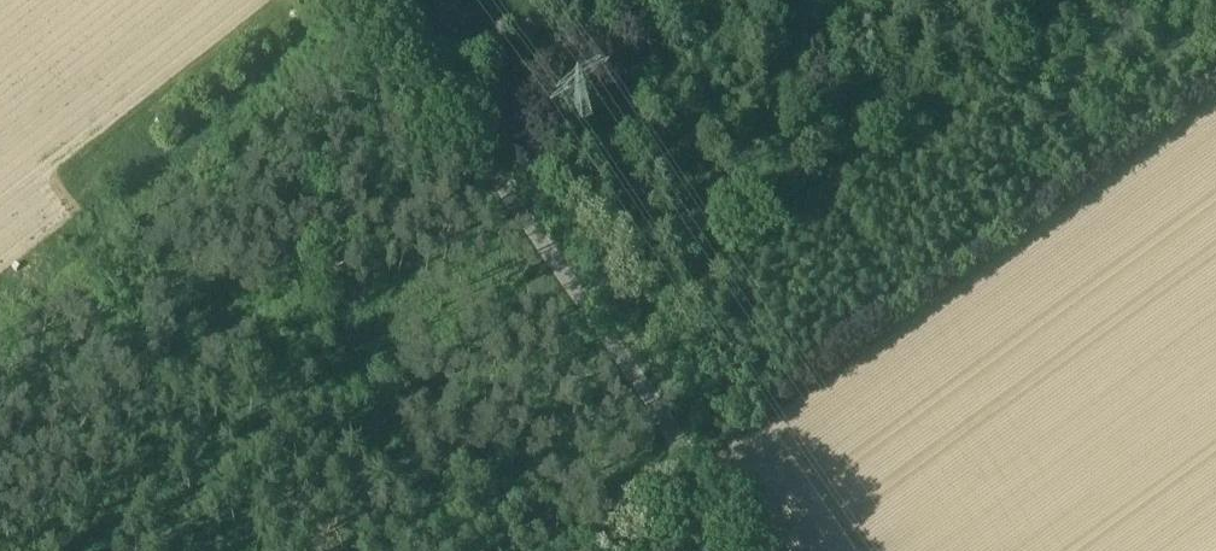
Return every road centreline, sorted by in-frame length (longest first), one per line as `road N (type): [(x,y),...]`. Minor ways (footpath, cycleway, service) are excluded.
road 1 (unclassified): [(371,0),(502,201),(597,371),(730,550)]
road 2 (track): [(502,201),(629,56),(708,0)]

